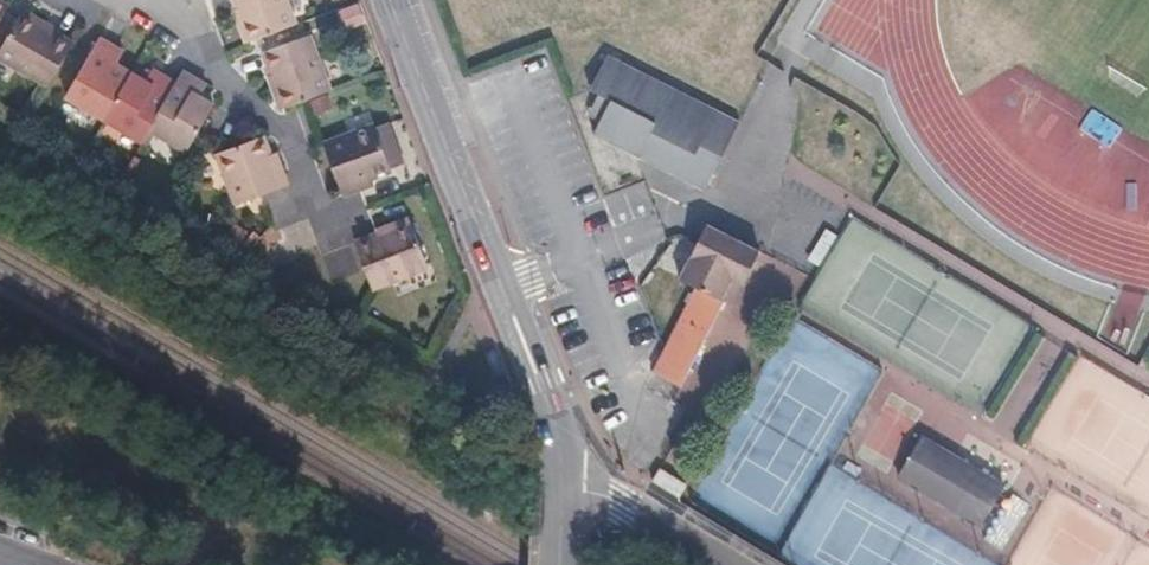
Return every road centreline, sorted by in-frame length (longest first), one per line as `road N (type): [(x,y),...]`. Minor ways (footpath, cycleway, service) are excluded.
road 1 (tertiary): [(392,0),(563,459)]
road 2 (residential): [(325,291),(264,150),(229,130),(201,49)]
road 3 (residential): [(563,459),(728,564)]
road 4 (residential): [(201,49),(147,66),(28,0)]

